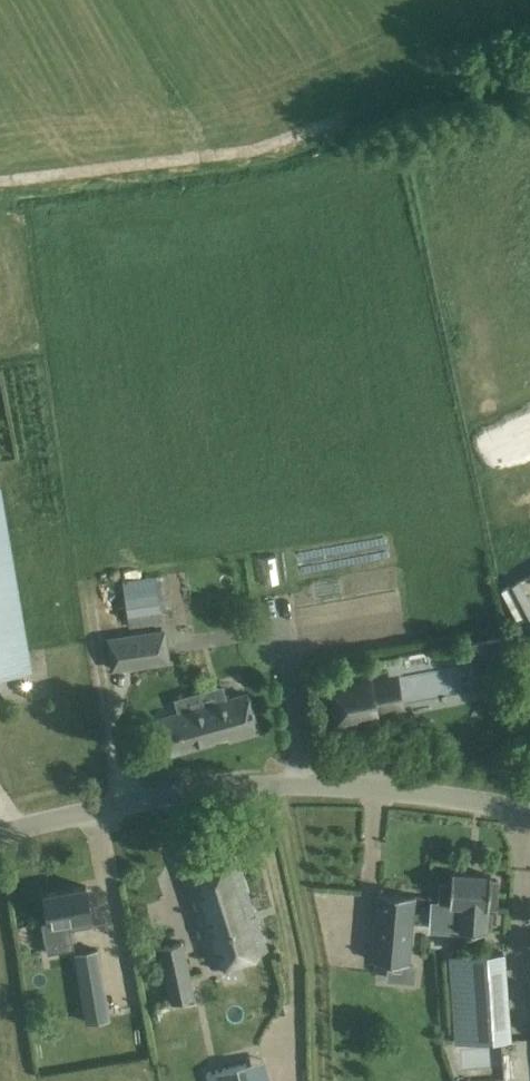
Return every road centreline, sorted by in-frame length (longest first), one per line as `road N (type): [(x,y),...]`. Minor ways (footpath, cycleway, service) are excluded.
road 1 (tertiary): [(0,833),(196,793),(300,785),(529,811)]

